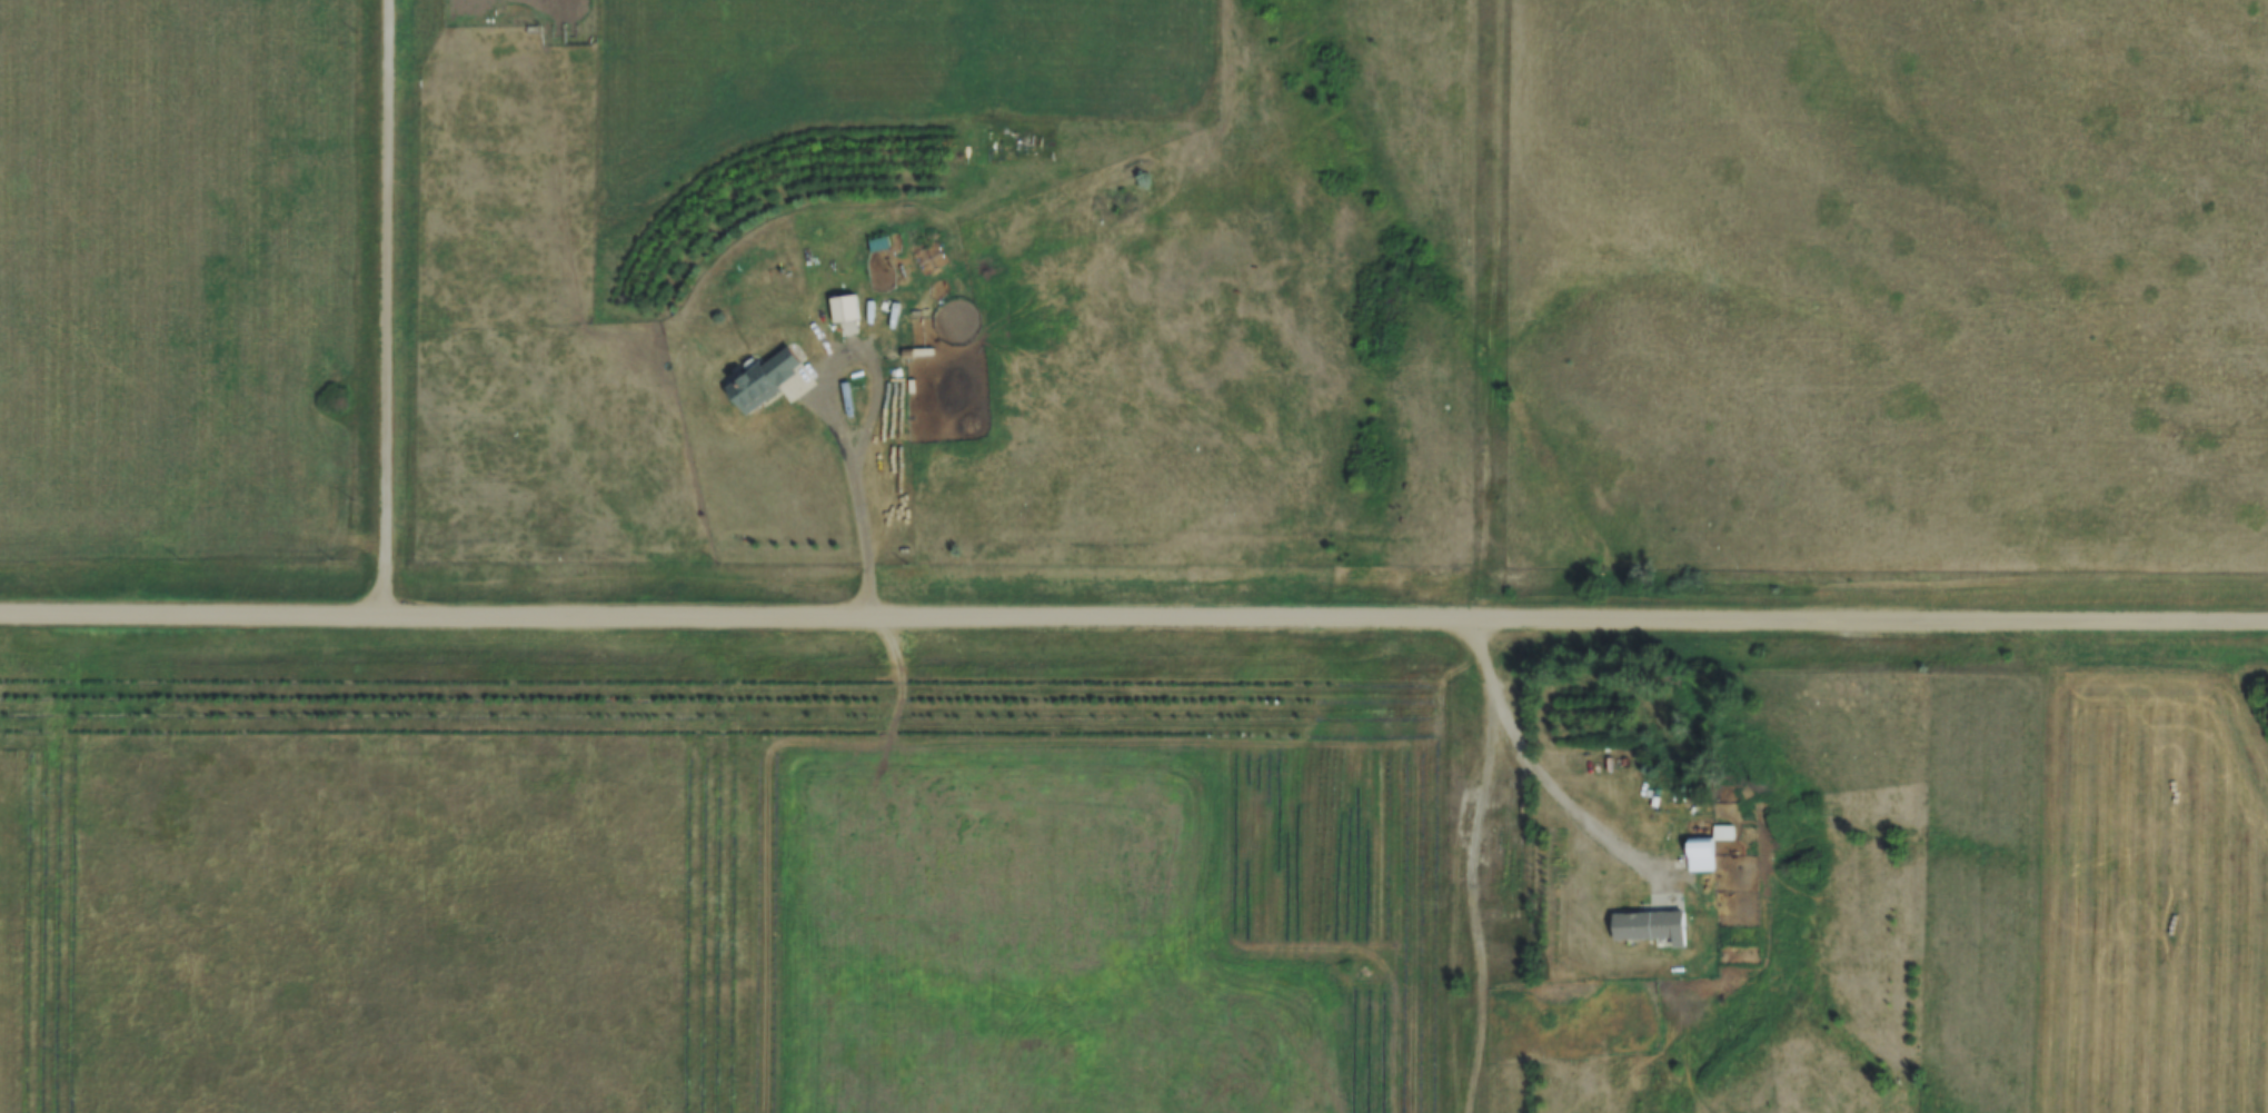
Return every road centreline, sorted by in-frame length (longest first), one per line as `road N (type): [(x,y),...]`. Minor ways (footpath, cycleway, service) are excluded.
road 1 (residential): [(0,610),(2267,620)]
road 2 (track): [(1500,0),(1480,616)]
road 3 (track): [(1466,1112),(1480,1036),(1474,841),(1481,648)]

